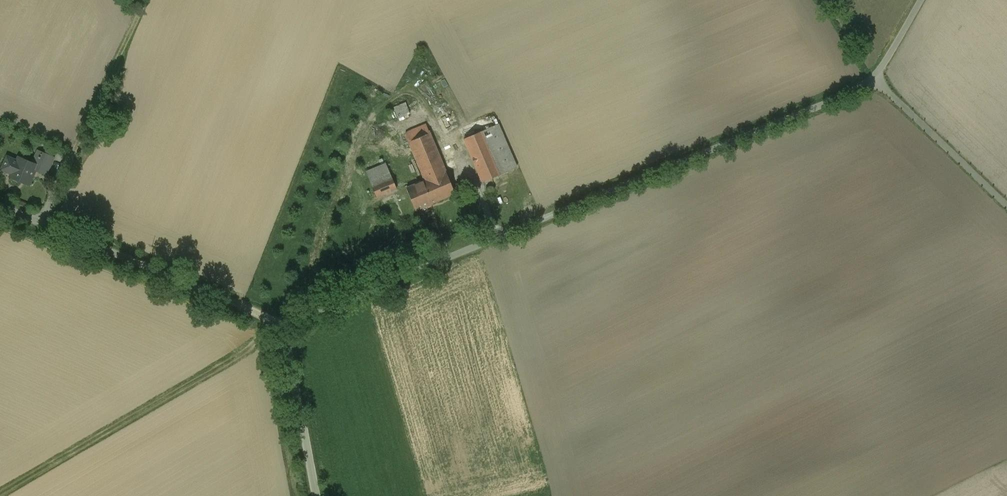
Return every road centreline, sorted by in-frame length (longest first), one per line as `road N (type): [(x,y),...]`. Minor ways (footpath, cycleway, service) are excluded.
road 1 (unclassified): [(875,81),(290,325)]
road 2 (unclassified): [(0,205),(290,325)]
road 3 (unclassified): [(875,81),(1006,206)]
road 4 (unclassified): [(290,325),(319,495)]

